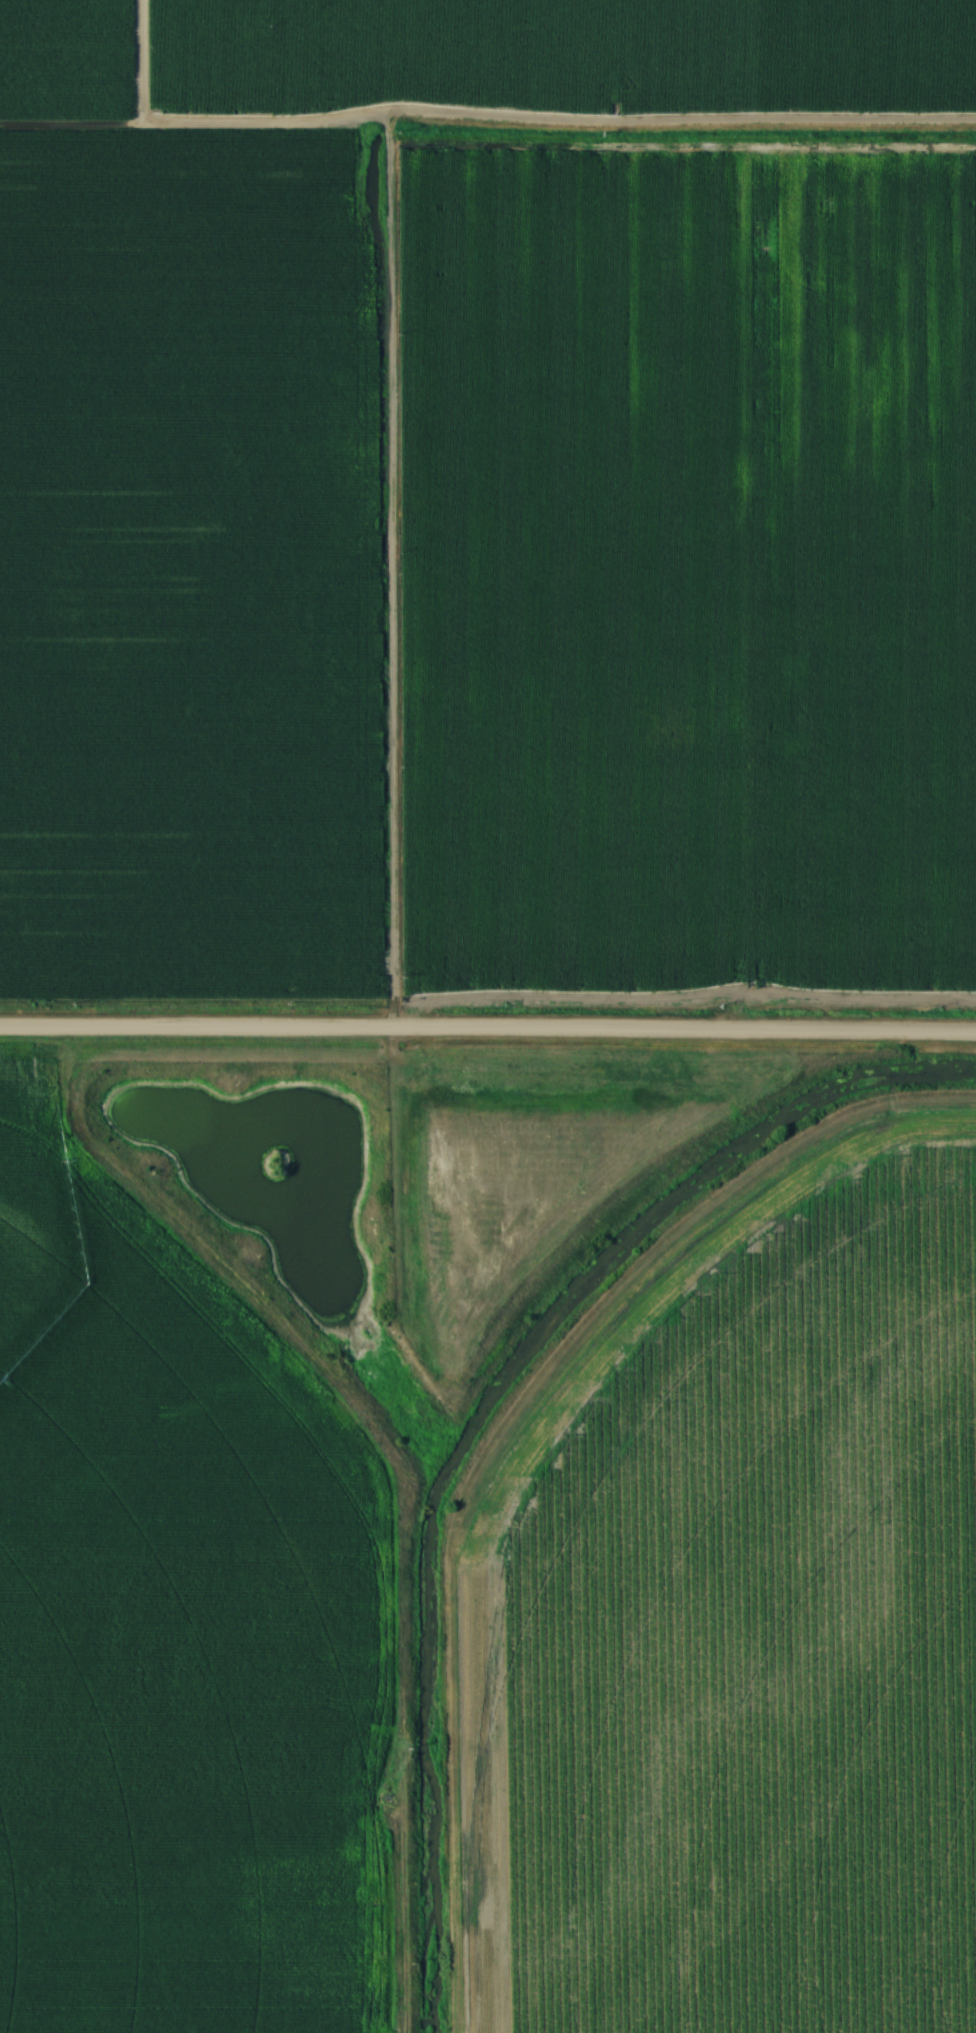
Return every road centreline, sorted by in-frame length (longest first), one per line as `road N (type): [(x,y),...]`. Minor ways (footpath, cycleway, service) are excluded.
road 1 (residential): [(0,1031),(975,1036)]

